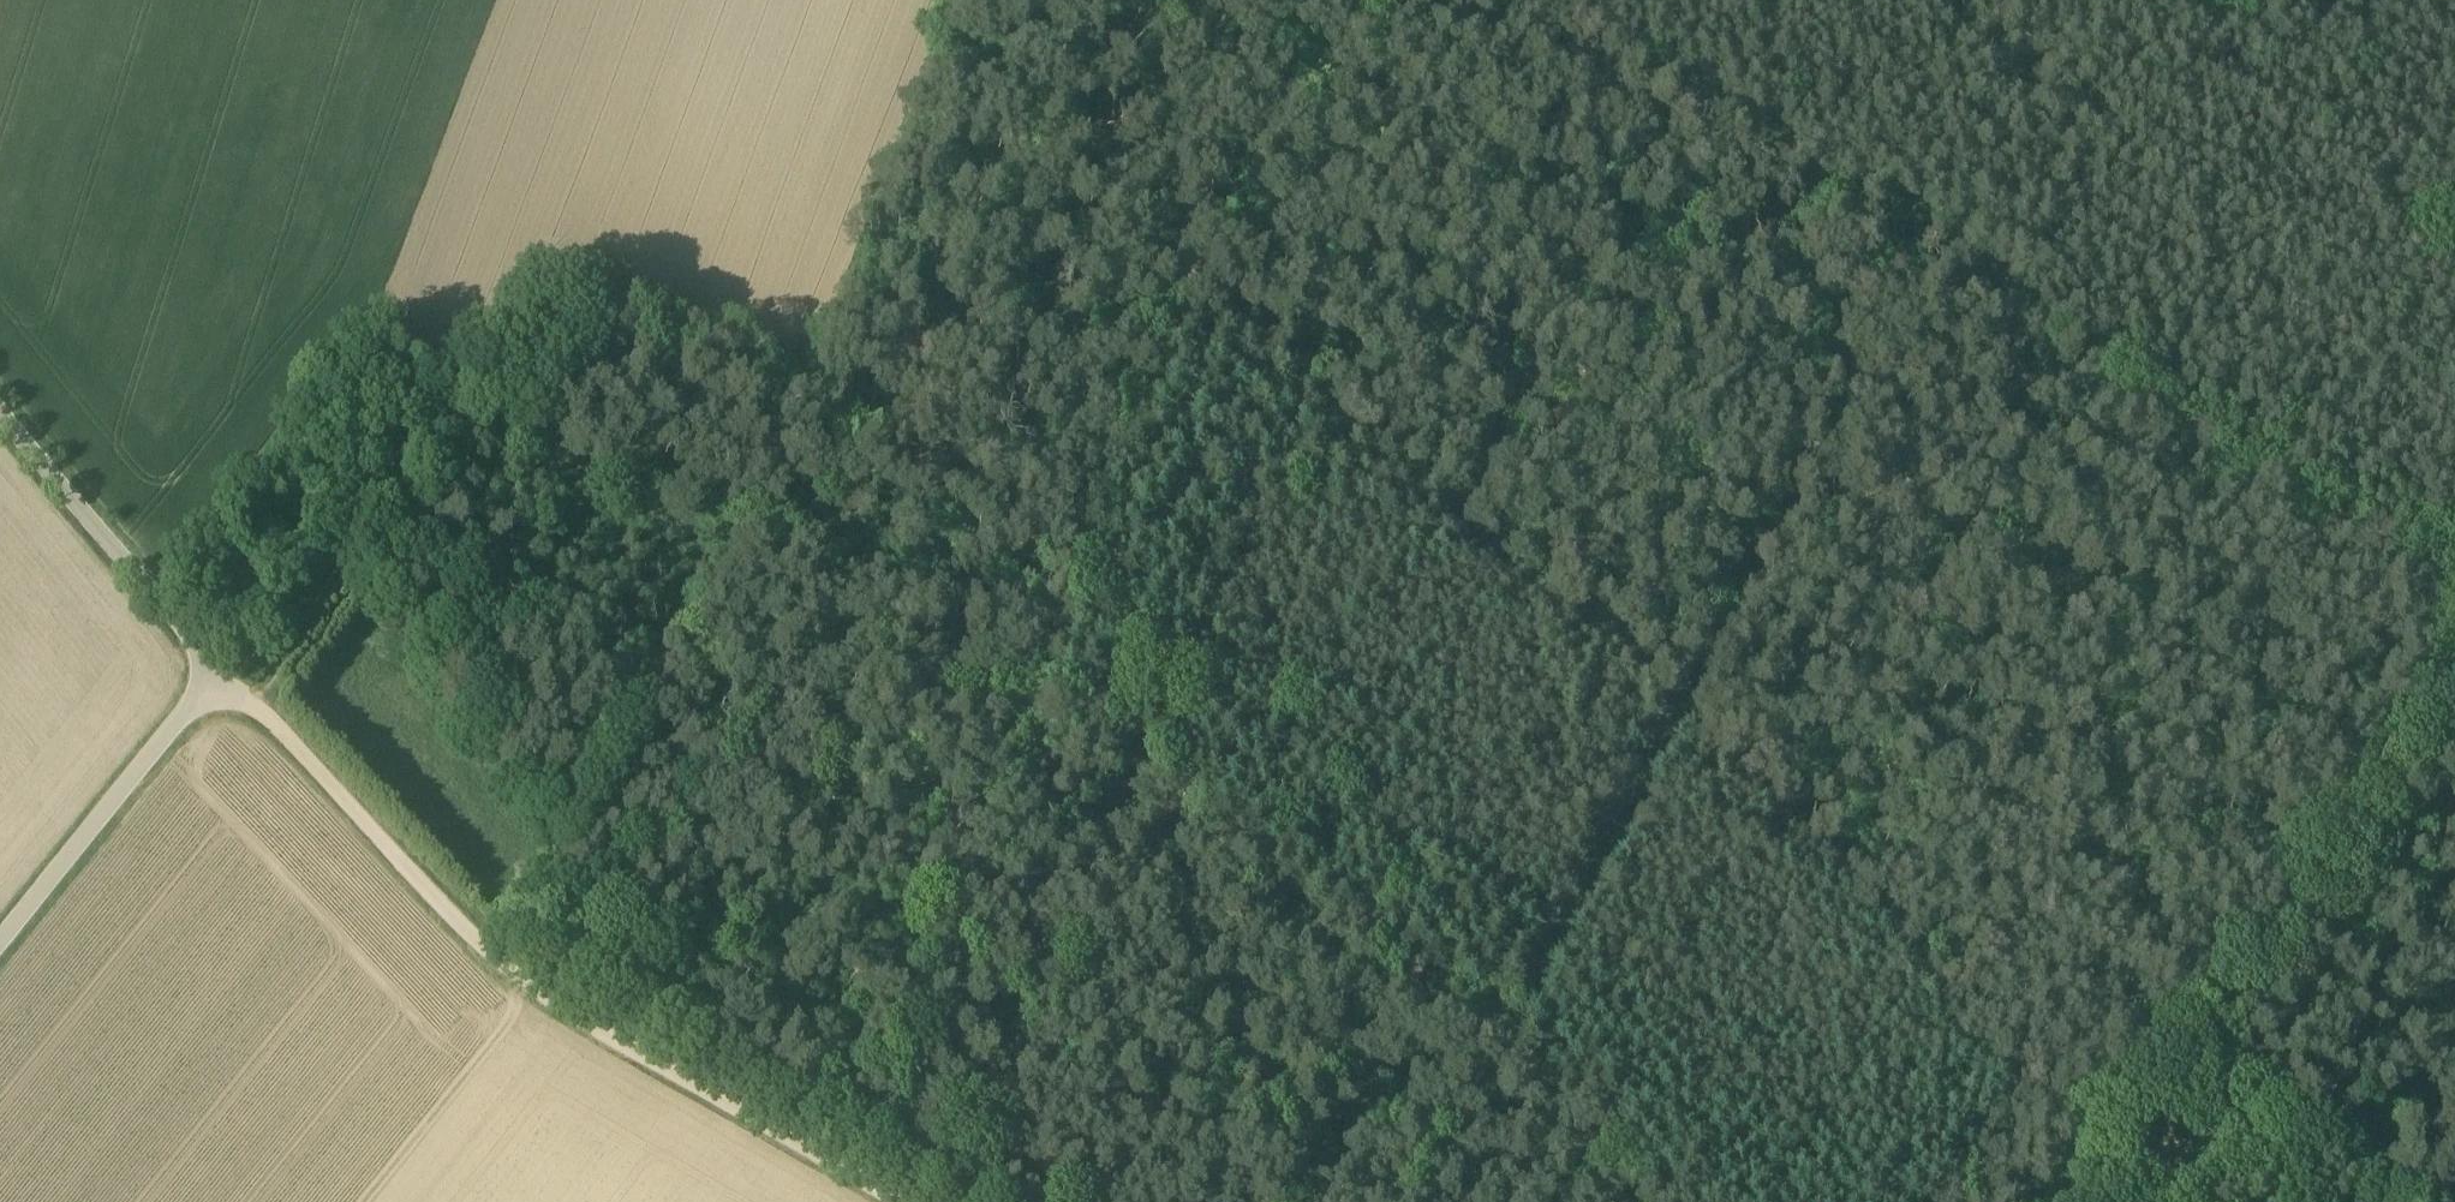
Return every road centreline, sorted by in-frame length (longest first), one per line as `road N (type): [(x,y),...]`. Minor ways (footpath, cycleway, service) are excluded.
road 1 (track): [(895,1201),(499,959),(246,697),(217,678)]
road 2 (unclassified): [(0,947),(217,678)]
road 3 (unclassified): [(0,415),(217,678)]
road 4 (track): [(539,987),(366,1201)]

